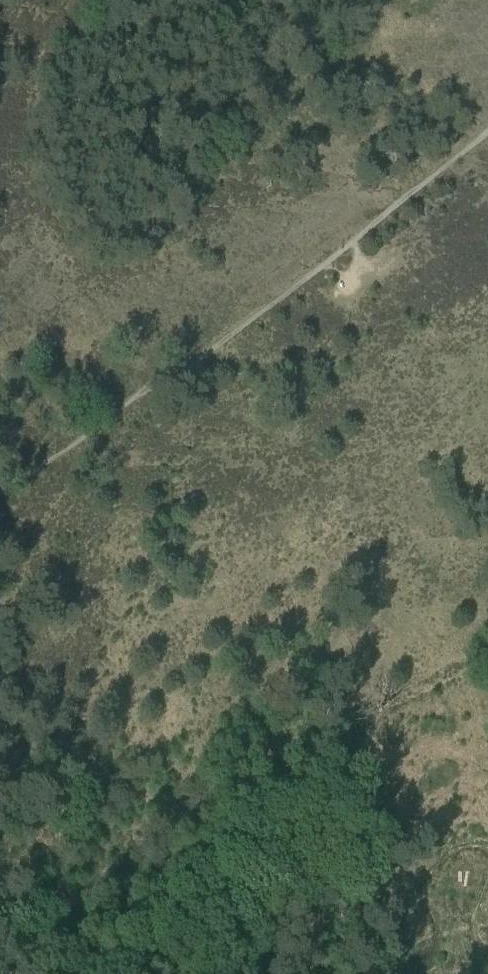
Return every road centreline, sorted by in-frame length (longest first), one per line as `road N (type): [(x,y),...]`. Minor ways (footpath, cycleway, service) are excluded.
road 1 (track): [(487,131),(190,365),(0,490)]

